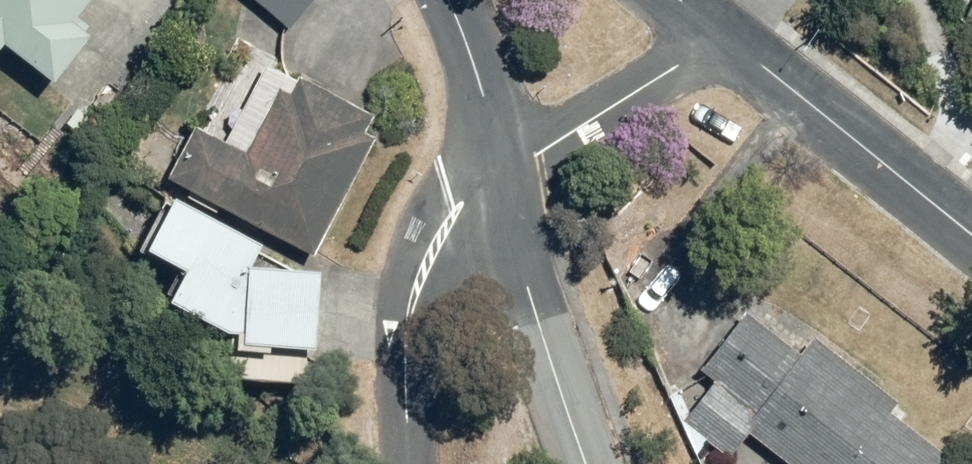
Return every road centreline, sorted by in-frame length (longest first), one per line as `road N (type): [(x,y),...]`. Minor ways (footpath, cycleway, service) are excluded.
road 1 (residential): [(410,463),(408,342),(418,287),(452,210),(503,172)]
road 2 (residential): [(729,38),(971,232)]
road 3 (residential): [(596,463),(503,172)]
road 4 (residential): [(503,172),(729,38)]
road 5 (residential): [(503,172),(453,0)]
road 6 (track): [(129,463),(0,393)]

